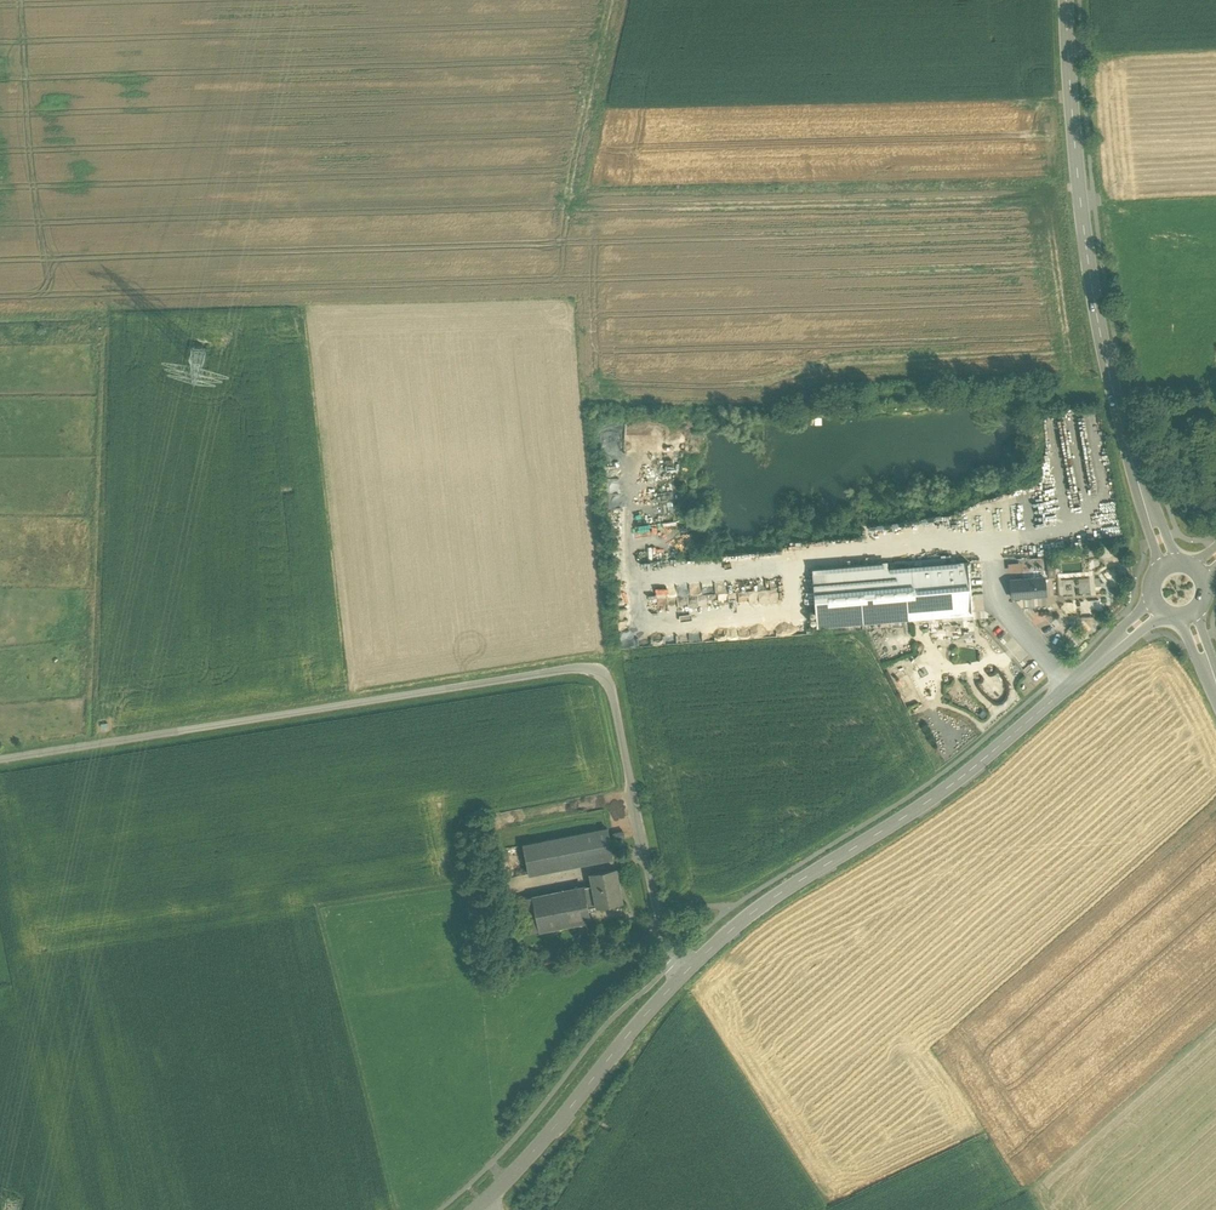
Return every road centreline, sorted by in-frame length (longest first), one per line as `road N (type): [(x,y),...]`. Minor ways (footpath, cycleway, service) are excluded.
road 1 (unclassified): [(0,761),(572,670),(599,673),(612,694),(675,982)]
road 2 (tertiary): [(675,982),(745,917),(960,778),(1158,605)]
road 3 (tertiary): [(1066,0),(1092,289),(1166,566)]
road 4 (tertiary): [(474,1209),(675,982)]

